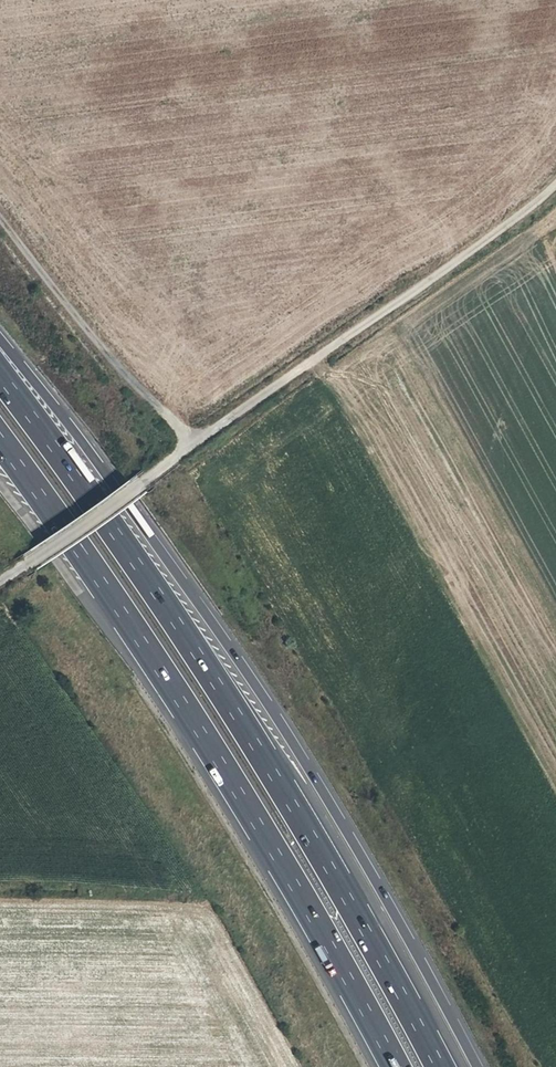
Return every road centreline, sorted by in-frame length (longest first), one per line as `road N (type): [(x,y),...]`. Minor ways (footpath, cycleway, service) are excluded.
road 1 (motorway): [(477,1066),(273,712),(95,457),(0,341)]
road 2 (motorway): [(439,1066),(365,923),(242,720),(0,374)]
road 3 (motorway): [(0,441),(209,742),(396,1066)]
road 4 (track): [(195,442),(555,184)]
road 5 (unclassified): [(20,566),(147,475)]

